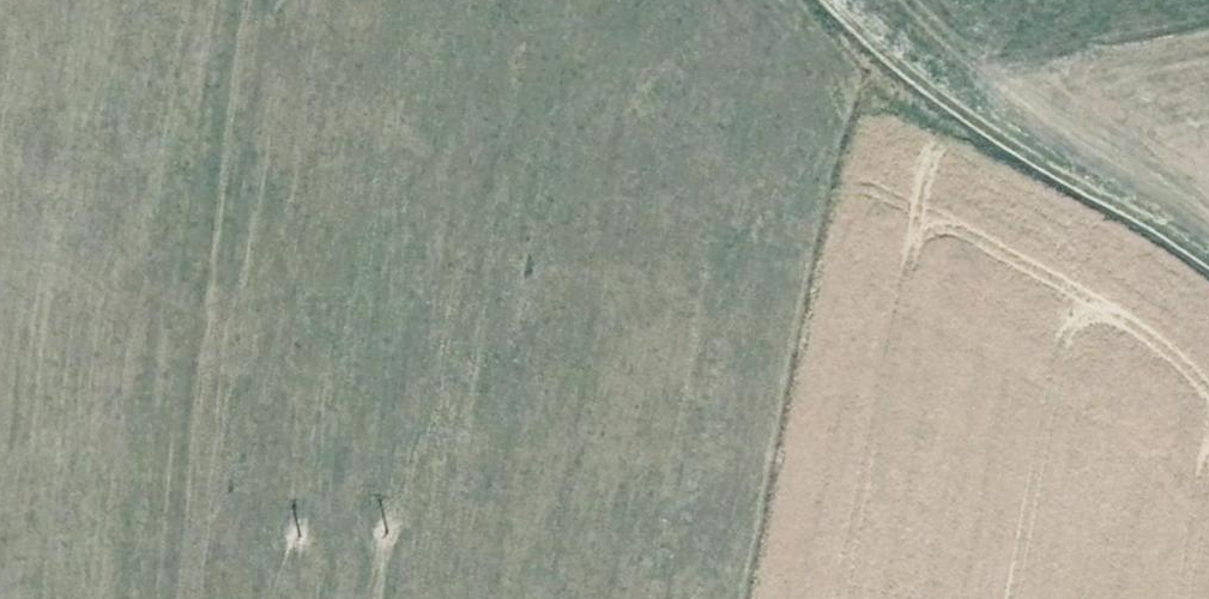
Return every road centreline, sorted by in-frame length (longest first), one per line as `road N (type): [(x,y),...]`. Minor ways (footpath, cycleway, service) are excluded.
road 1 (track): [(840,0),(943,104),(1208,265)]

